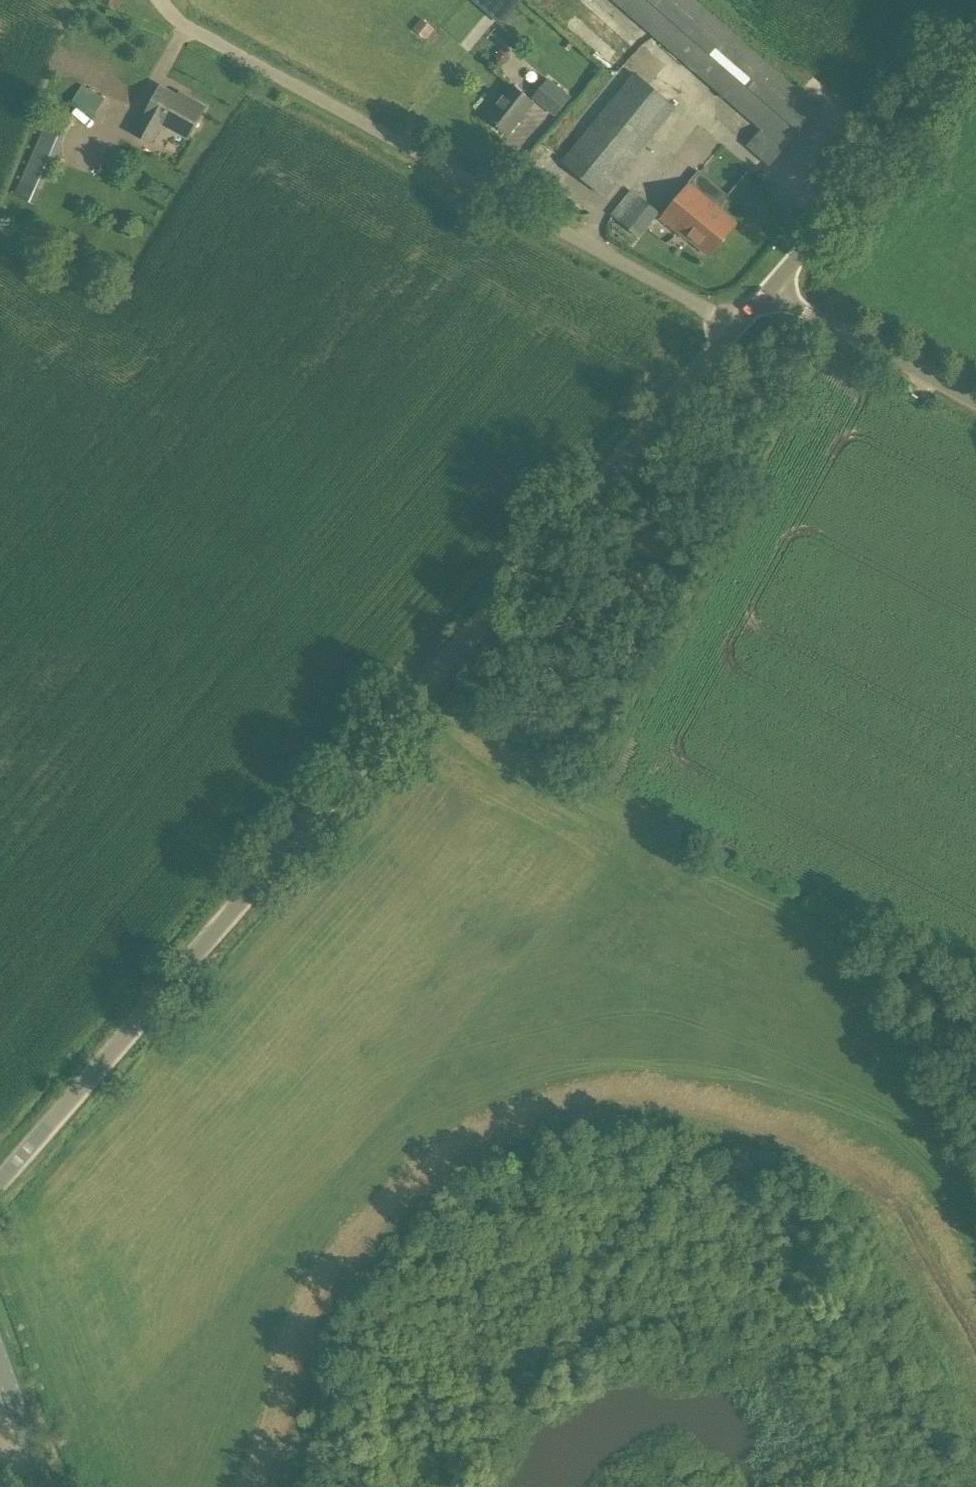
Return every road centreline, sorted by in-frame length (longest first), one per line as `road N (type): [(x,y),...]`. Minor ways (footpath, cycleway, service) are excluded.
road 1 (unclassified): [(0,1181),(737,326)]
road 2 (unclassified): [(737,326),(181,23),(159,0)]
road 3 (unclassified): [(768,292),(975,47)]
road 4 (unclassified): [(975,401),(768,292)]
road 5 (tertiary): [(43,1486),(0,1365)]

